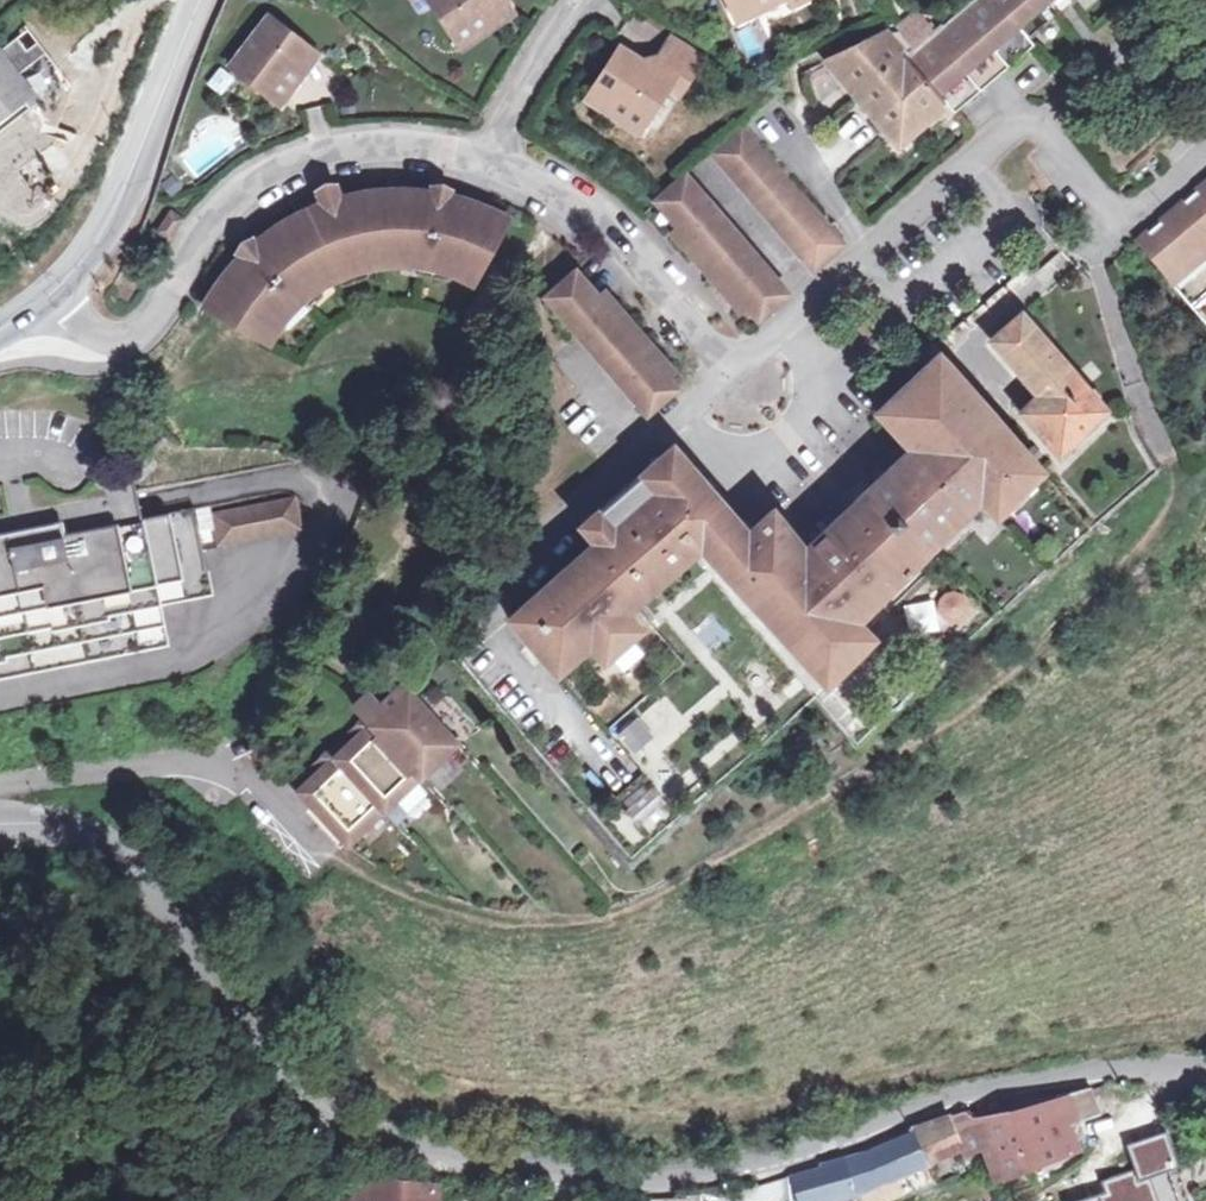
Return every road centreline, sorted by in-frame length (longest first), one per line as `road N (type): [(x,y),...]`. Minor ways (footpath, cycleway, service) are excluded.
road 1 (tertiary): [(1205,1067),(987,1083),(859,1134),(750,1165),(541,1168),(456,1153),(352,1120),(293,1078),(230,1015),(152,895),(78,831),(0,819)]
road 2 (residential): [(489,152),(571,203),(729,369),(1037,109)]
road 3 (residential): [(37,297),(97,335),(160,305),(217,215),(285,168),(348,146),(489,152)]
road 4 (secondary): [(37,297),(97,238),(205,0)]
road 5 (residential): [(1037,109),(1129,218),(1205,151)]
road 6 (residential): [(489,152),(581,0)]
road 7 (residential): [(1037,109),(1167,0)]

